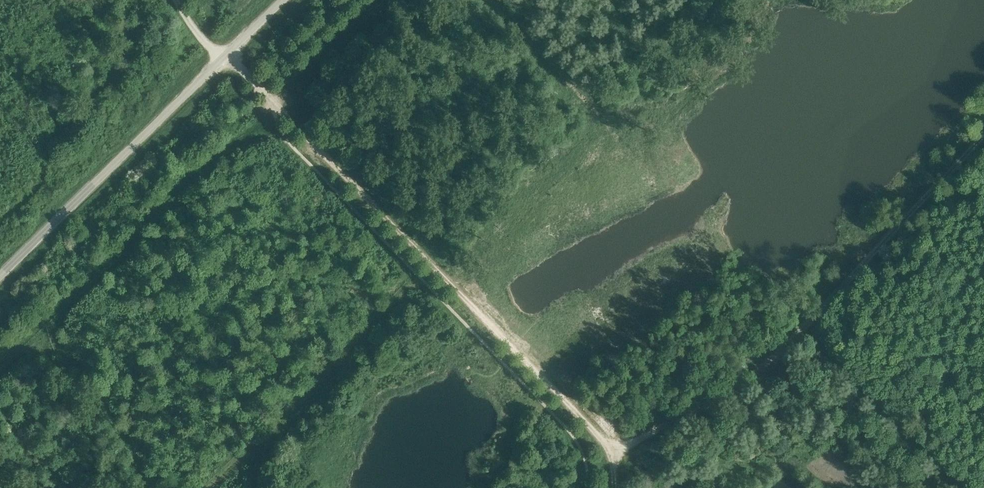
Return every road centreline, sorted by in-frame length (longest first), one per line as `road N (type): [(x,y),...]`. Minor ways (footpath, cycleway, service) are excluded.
road 1 (track): [(613,487),(599,442),(265,99)]
road 2 (track): [(983,136),(811,317),(662,420),(583,448)]
road 3 (tertiary): [(0,269),(220,58)]

